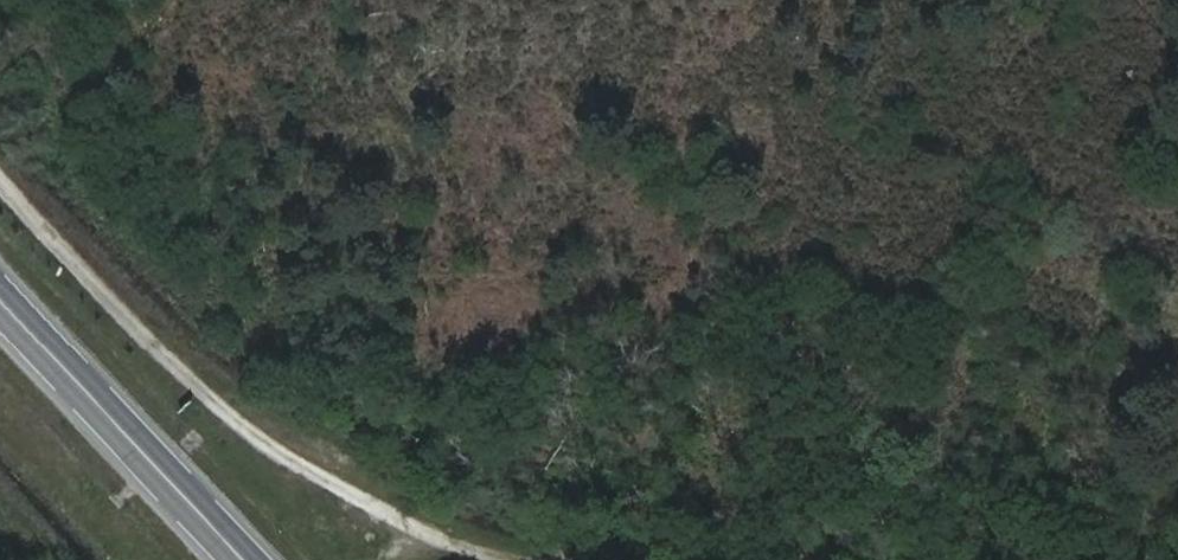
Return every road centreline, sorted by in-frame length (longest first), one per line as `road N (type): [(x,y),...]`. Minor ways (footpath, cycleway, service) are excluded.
road 1 (track): [(0,180),(264,444),(443,544),(540,559)]
road 2 (primary): [(242,559),(0,300)]

